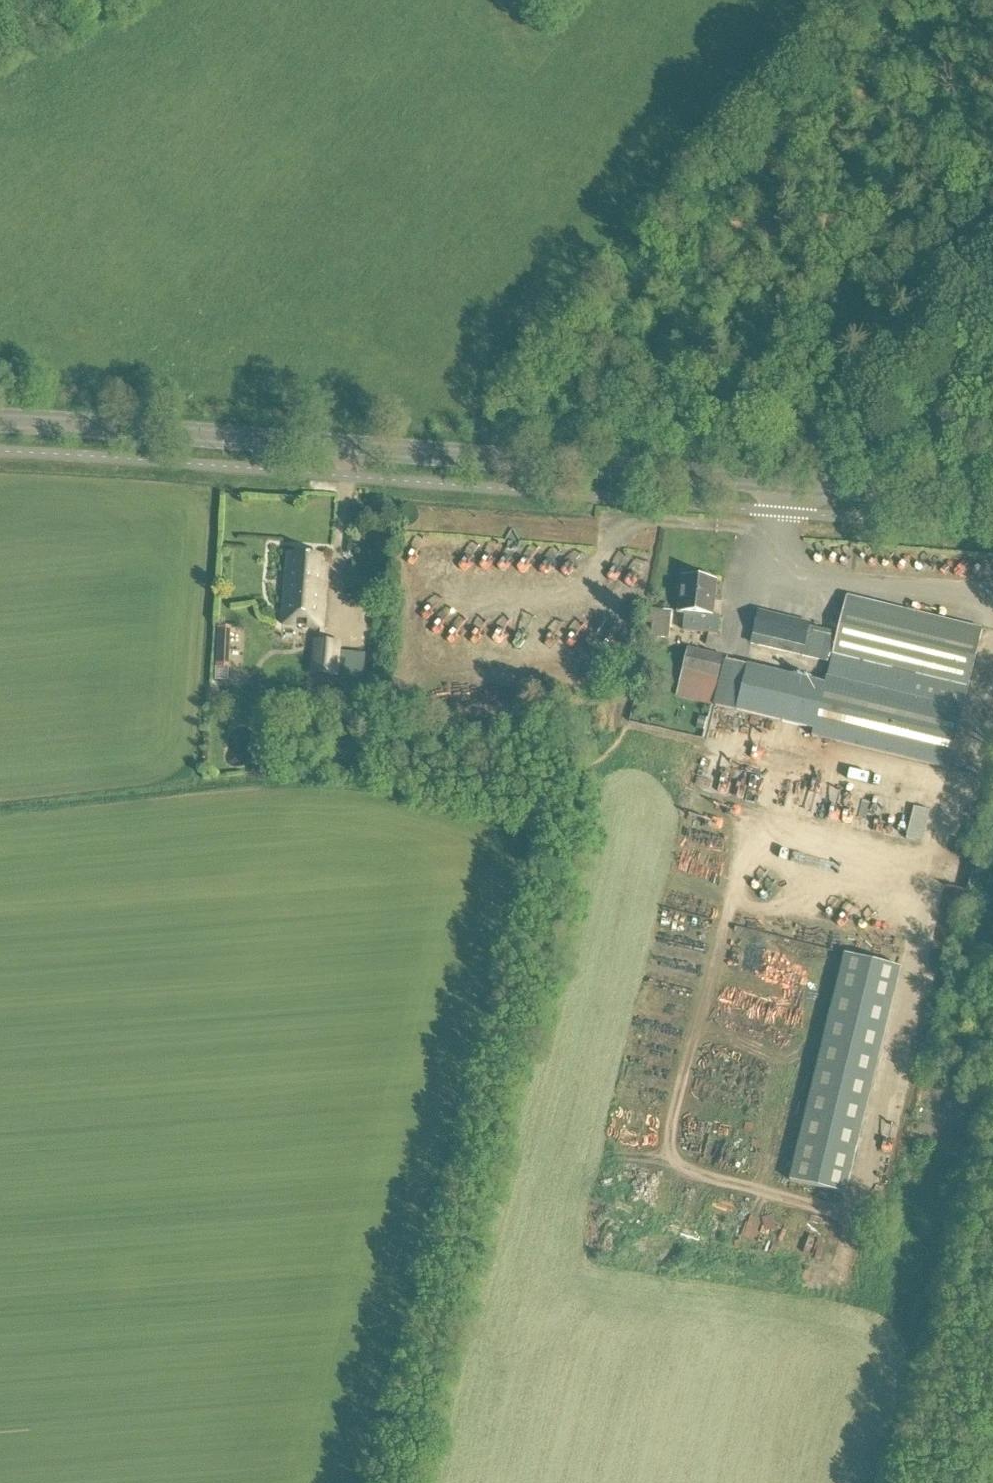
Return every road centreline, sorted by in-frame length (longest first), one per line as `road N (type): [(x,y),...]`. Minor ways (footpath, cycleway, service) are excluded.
road 1 (secondary): [(0,422),(992,501)]

